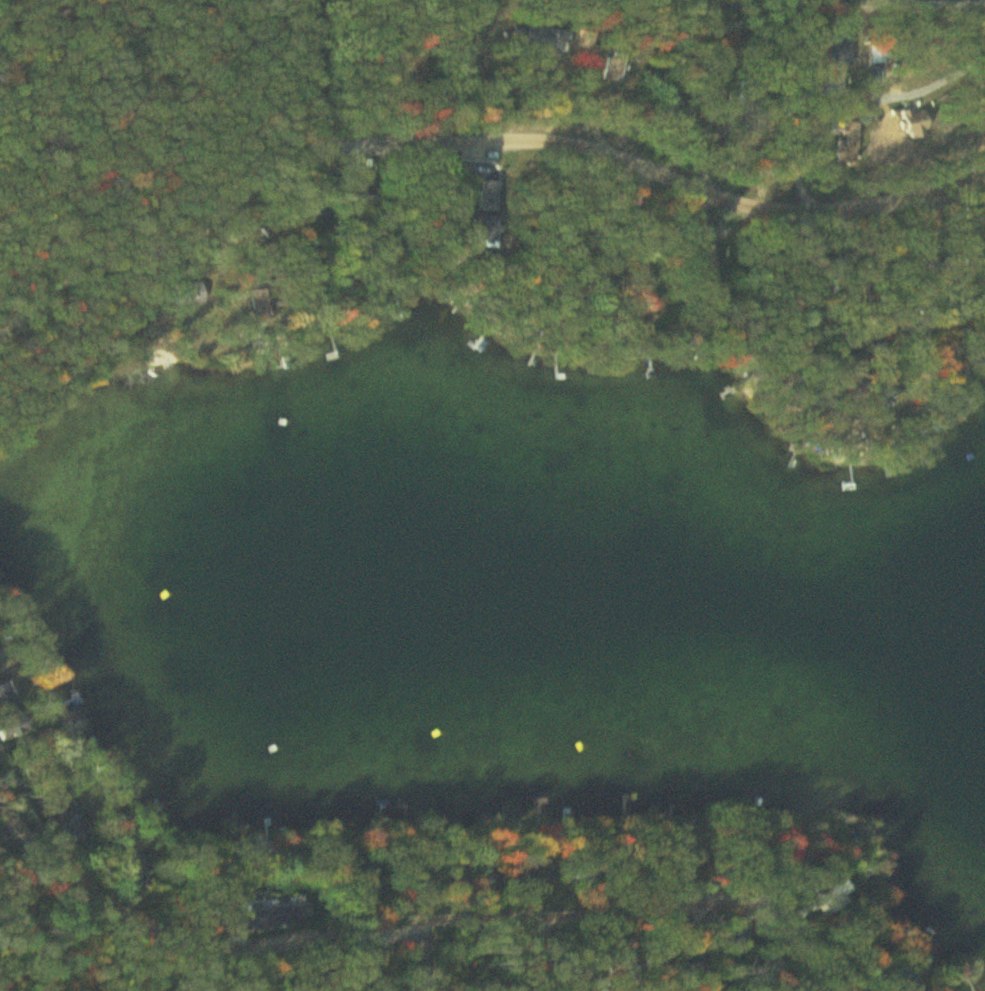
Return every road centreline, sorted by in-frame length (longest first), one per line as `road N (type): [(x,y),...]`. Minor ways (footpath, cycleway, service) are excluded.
road 1 (track): [(846,990),(756,896),(465,912),(262,939),(179,927),(117,901),(53,860),(0,775)]
road 2 (residential): [(984,159),(787,205),(598,126),(309,126)]
road 3 (residential): [(310,265),(309,126),(283,80),(294,0)]
road 4 (residential): [(309,126),(159,126)]

